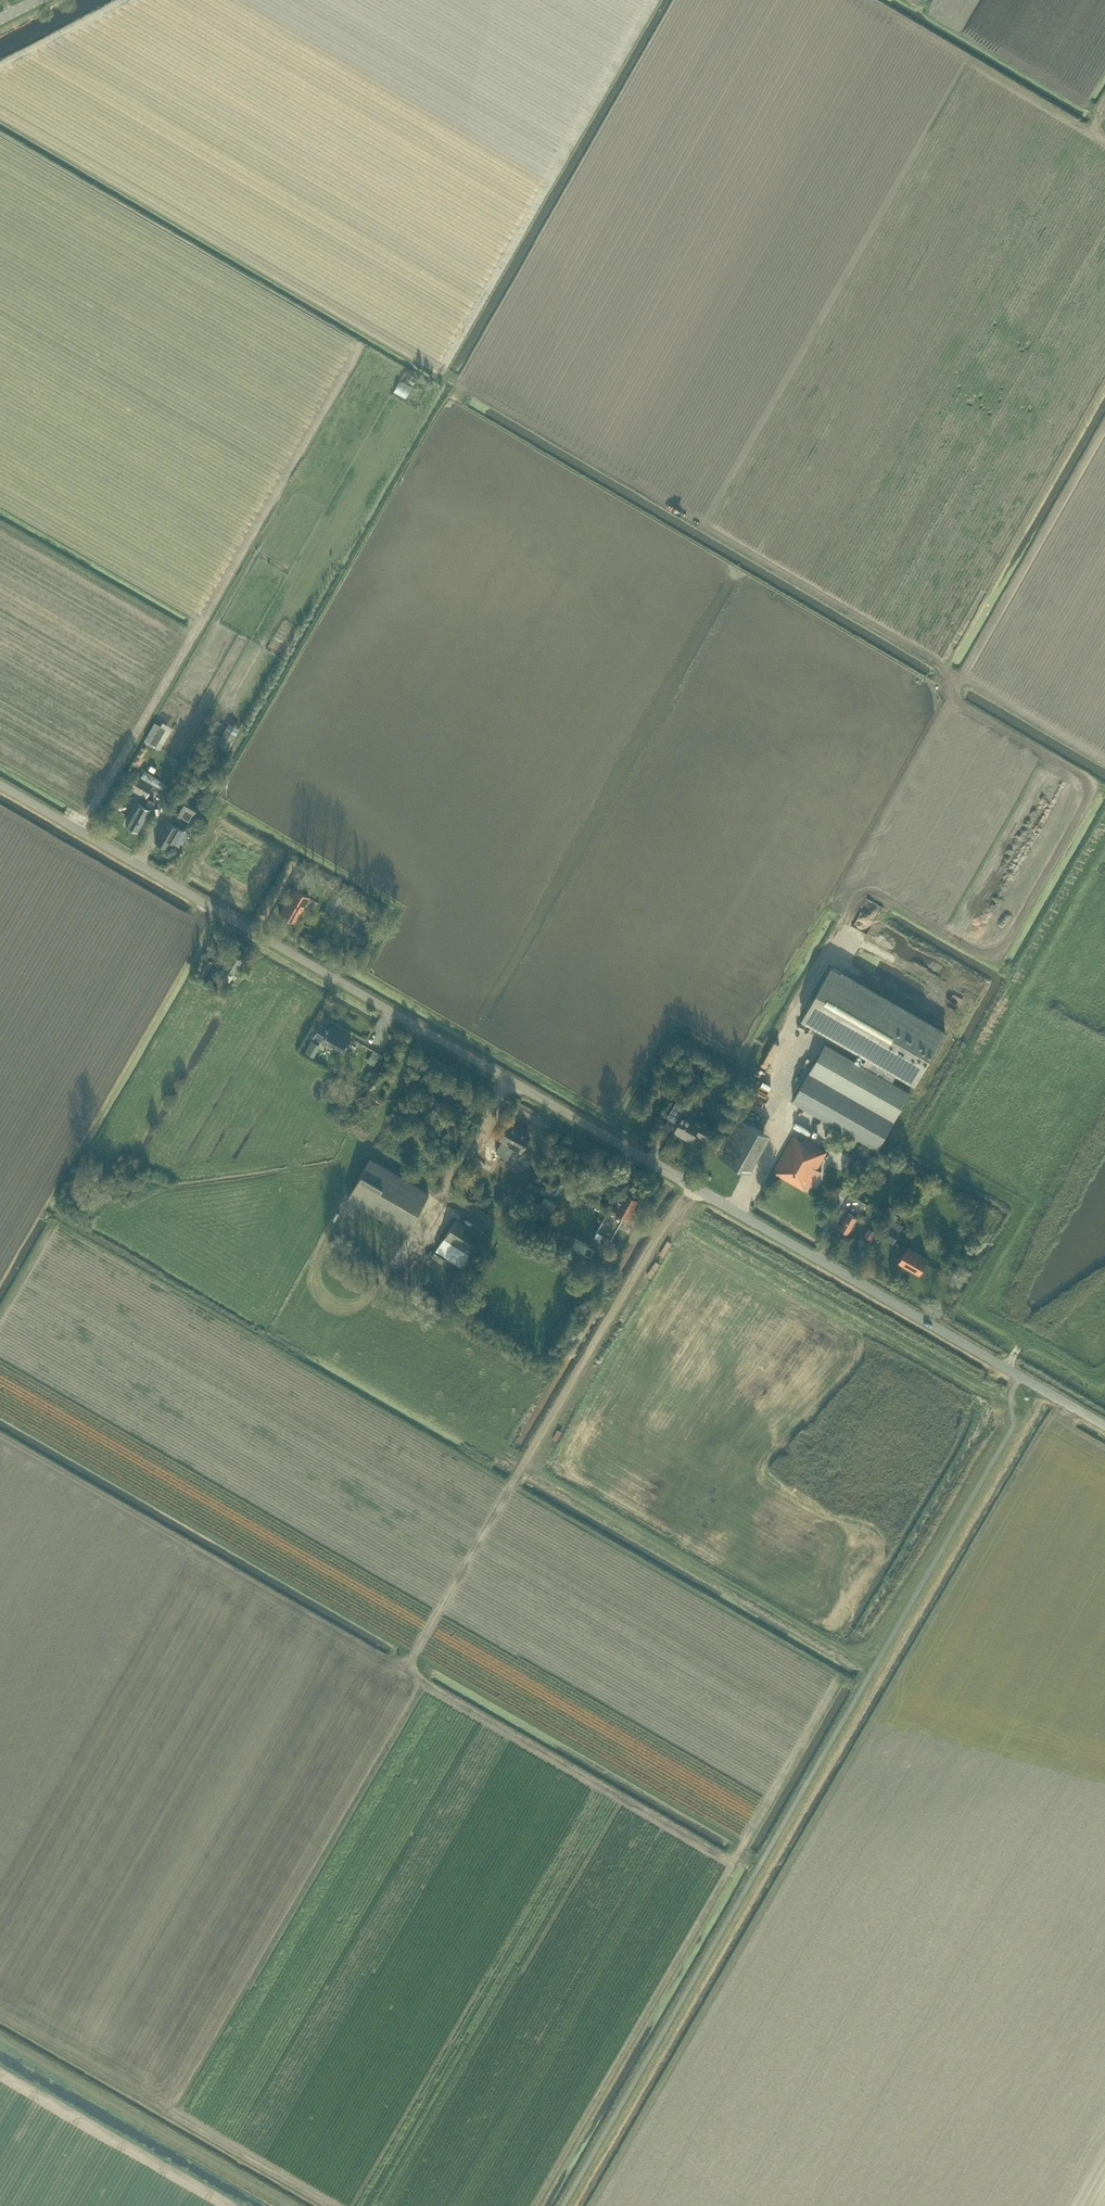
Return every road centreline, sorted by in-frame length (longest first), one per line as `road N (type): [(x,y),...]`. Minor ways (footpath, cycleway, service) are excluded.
road 1 (unclassified): [(1104,1425),(0,785)]
road 2 (track): [(1023,1338),(977,1313),(974,1303),(1021,1217),(1019,1206),(933,1156),(930,1140),(1104,831)]
road 3 (track): [(407,1667),(688,1184)]

